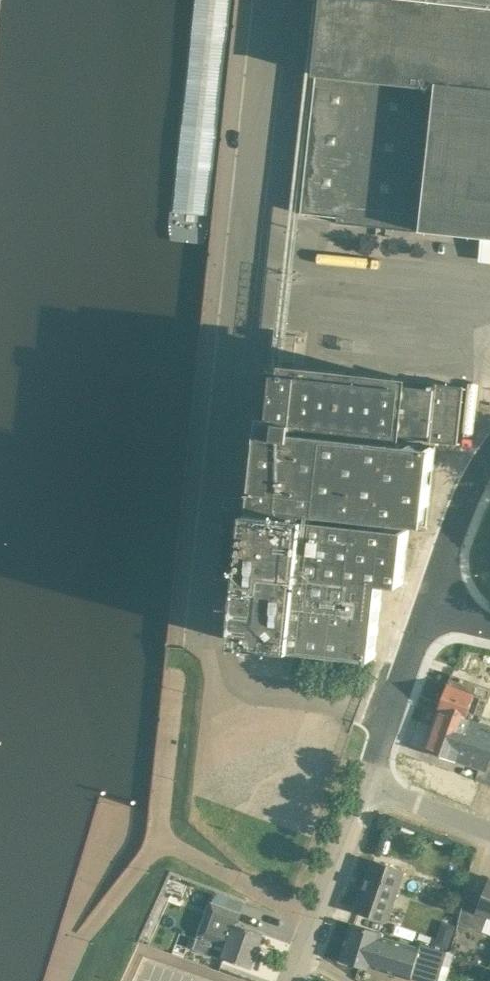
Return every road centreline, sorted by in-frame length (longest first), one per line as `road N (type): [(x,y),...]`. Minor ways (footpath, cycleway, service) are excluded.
road 1 (residential): [(175,676),(164,838),(316,927)]
road 2 (residential): [(369,781),(442,603)]
road 3 (residential): [(316,927),(369,781)]
road 4 (residential): [(442,603),(489,477)]
road 5 (residential): [(489,829),(369,781)]

